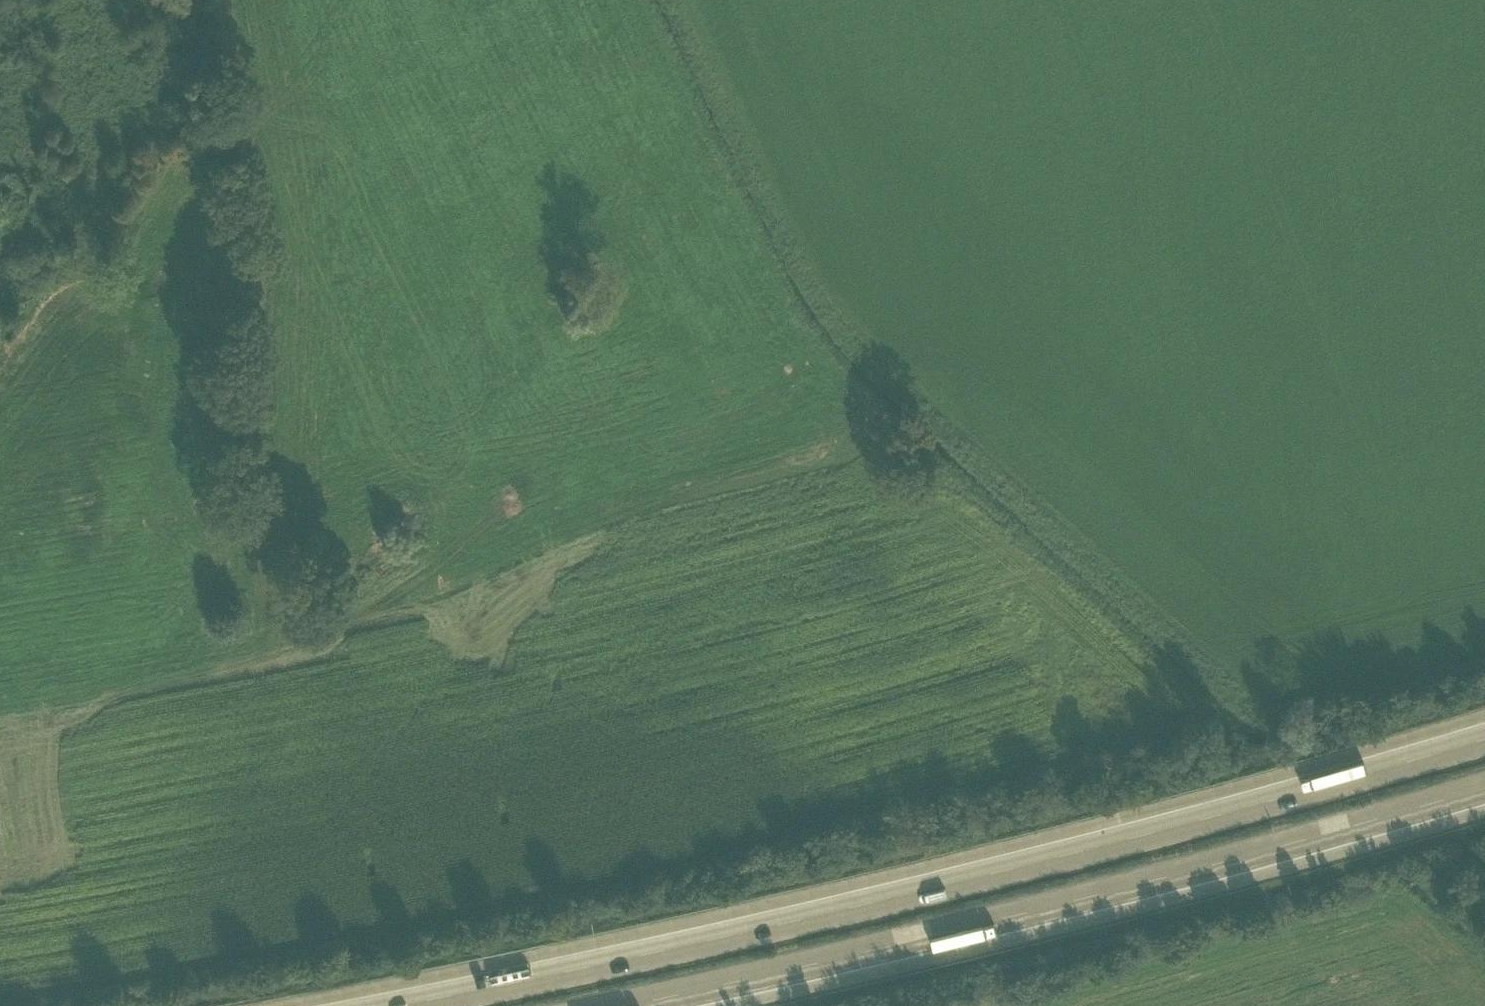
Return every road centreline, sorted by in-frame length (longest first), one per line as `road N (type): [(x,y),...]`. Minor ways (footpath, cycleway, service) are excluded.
road 1 (motorway): [(1484,732),(906,889),(383,1005)]
road 2 (motorway): [(618,1005),(1148,876),(1484,781)]
road 3 (track): [(228,668),(255,480),(249,200),(216,0)]

